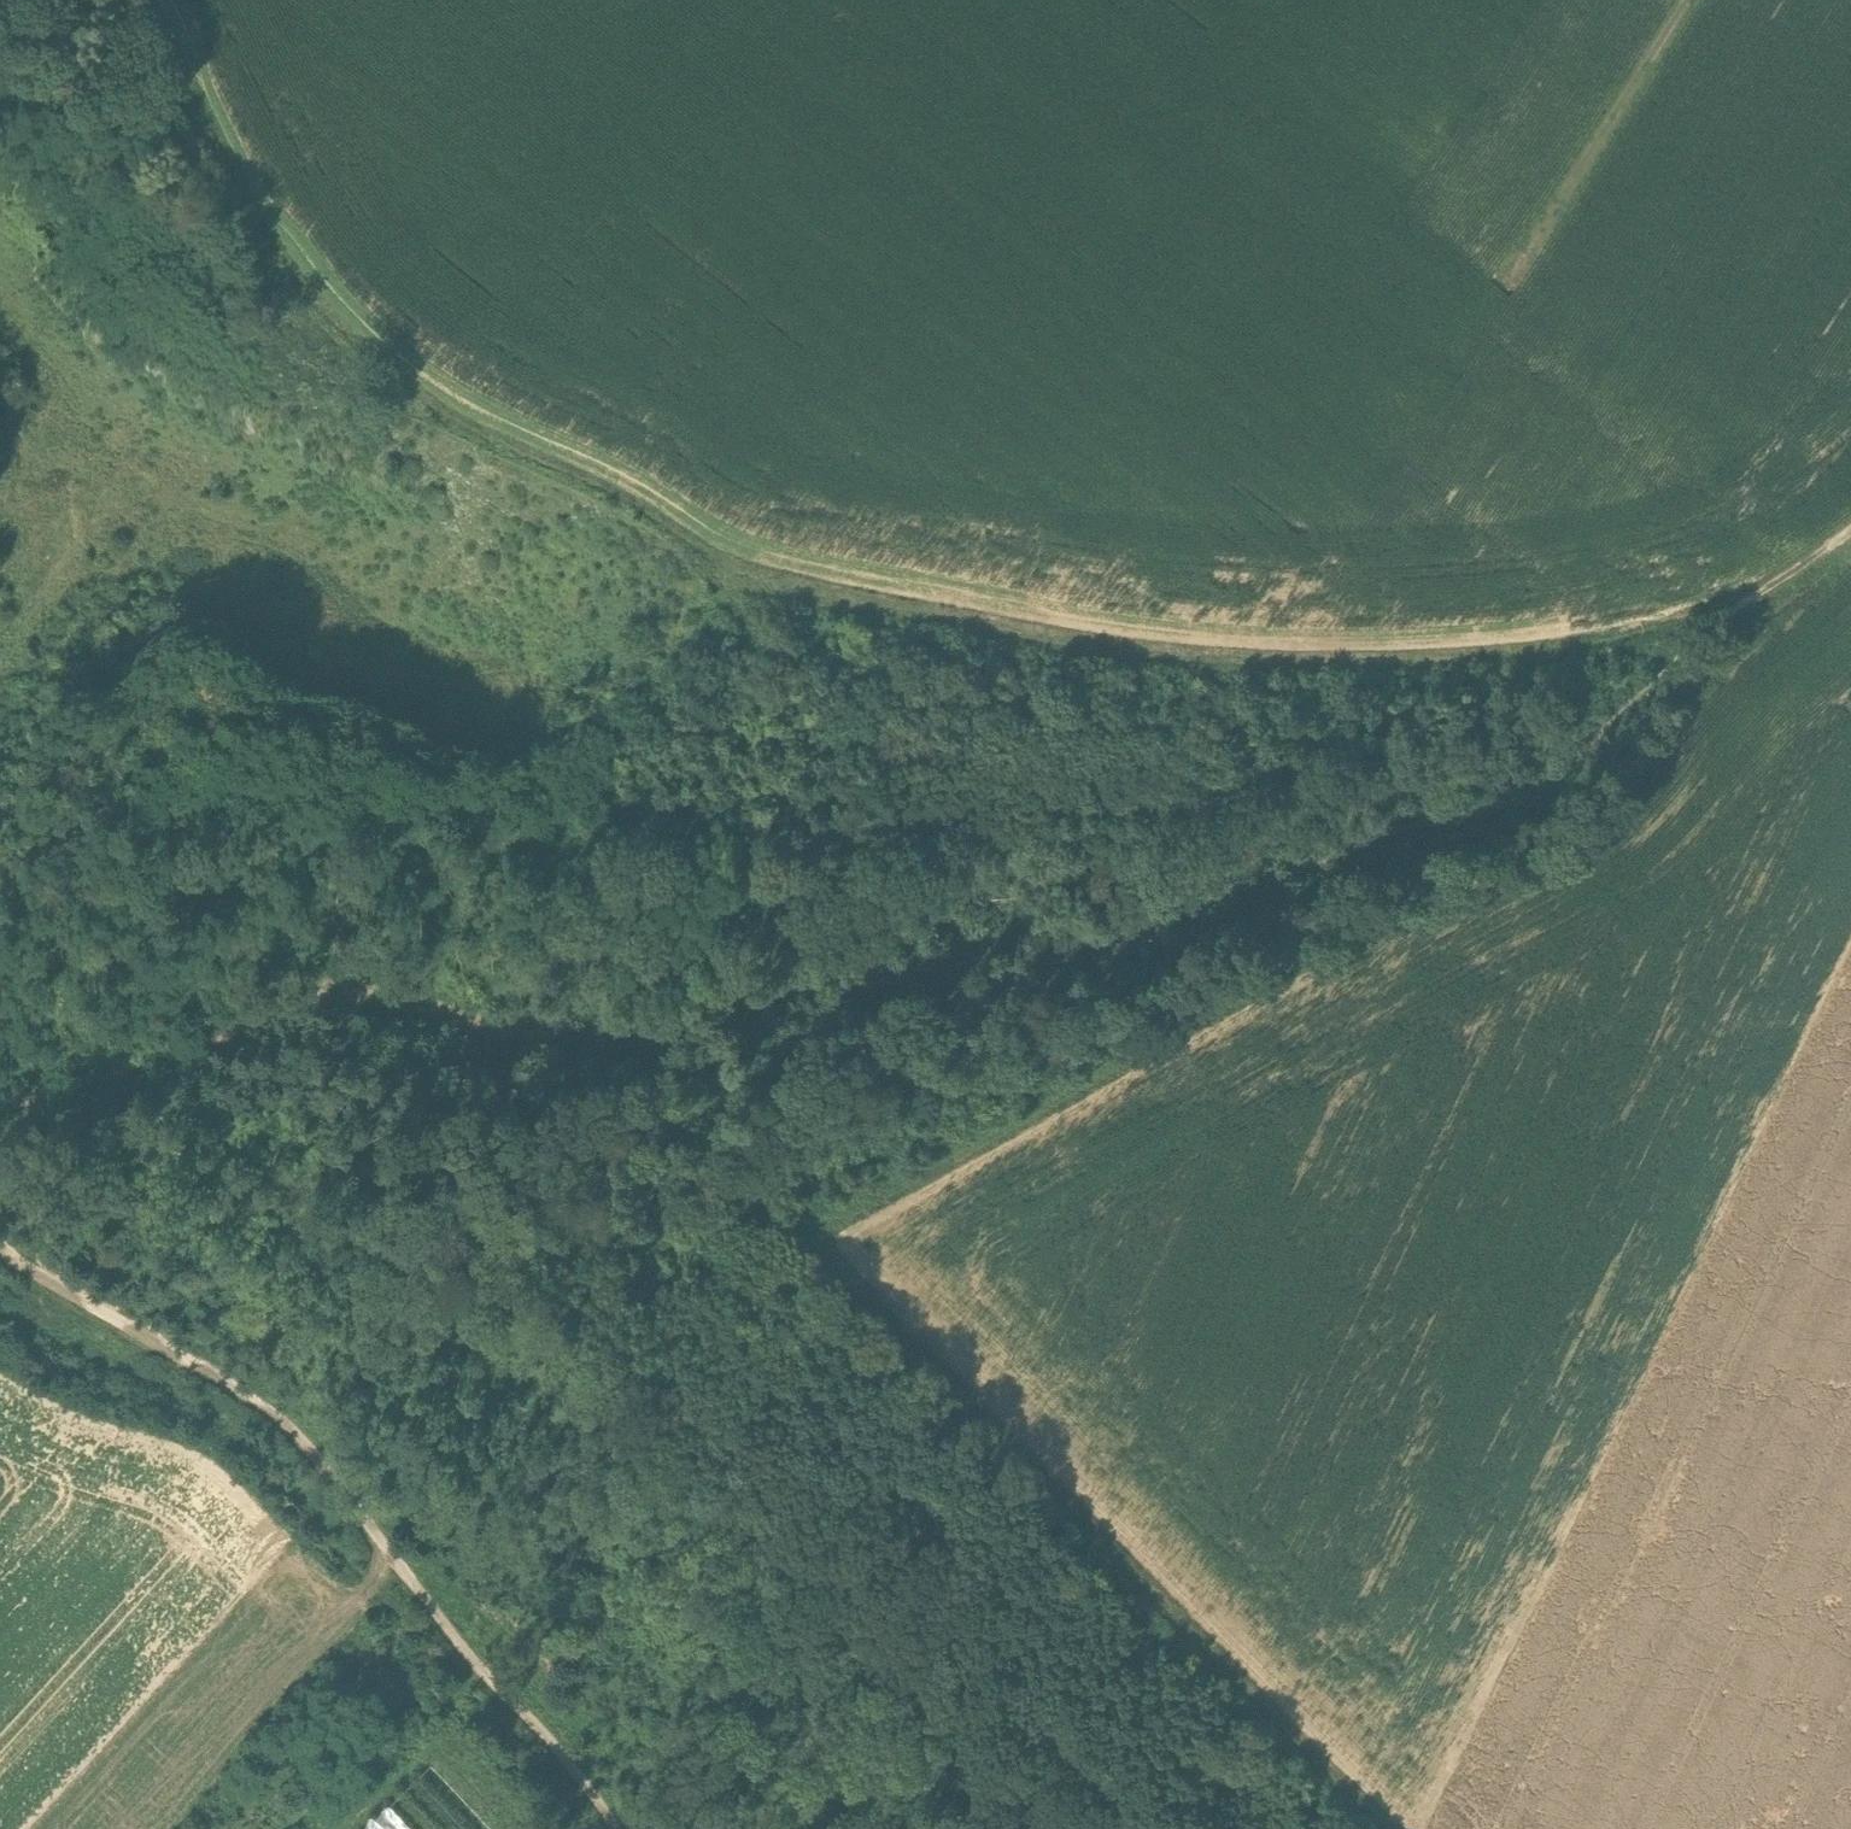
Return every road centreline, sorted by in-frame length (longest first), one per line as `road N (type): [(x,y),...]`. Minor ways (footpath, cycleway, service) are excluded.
road 1 (track): [(1759,596),(1662,624),(1496,647),(1277,653),(982,618),(724,560),(454,407),(359,342),(300,272),(258,202),(152,0)]
road 2 (track): [(0,1255),(215,1377),(290,1433),(391,1568),(620,1828)]
road 3 (track): [(1686,0),(1517,268)]
road 4 (track): [(1850,526),(1717,627)]

